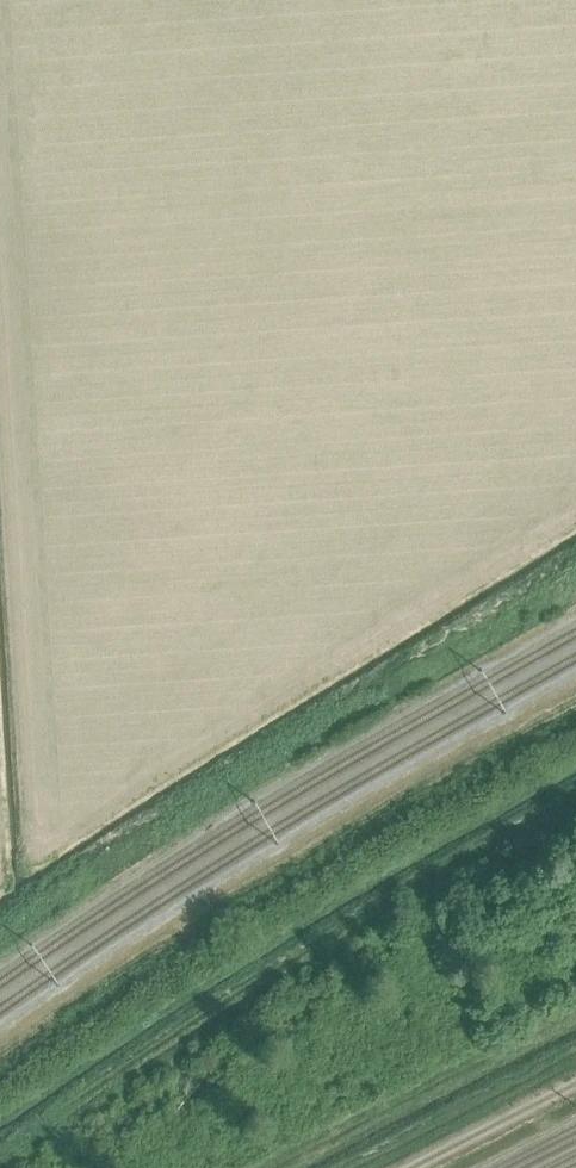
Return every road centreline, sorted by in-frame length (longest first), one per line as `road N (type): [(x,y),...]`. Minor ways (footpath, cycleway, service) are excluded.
road 1 (track): [(408,1167),(575,1083)]

